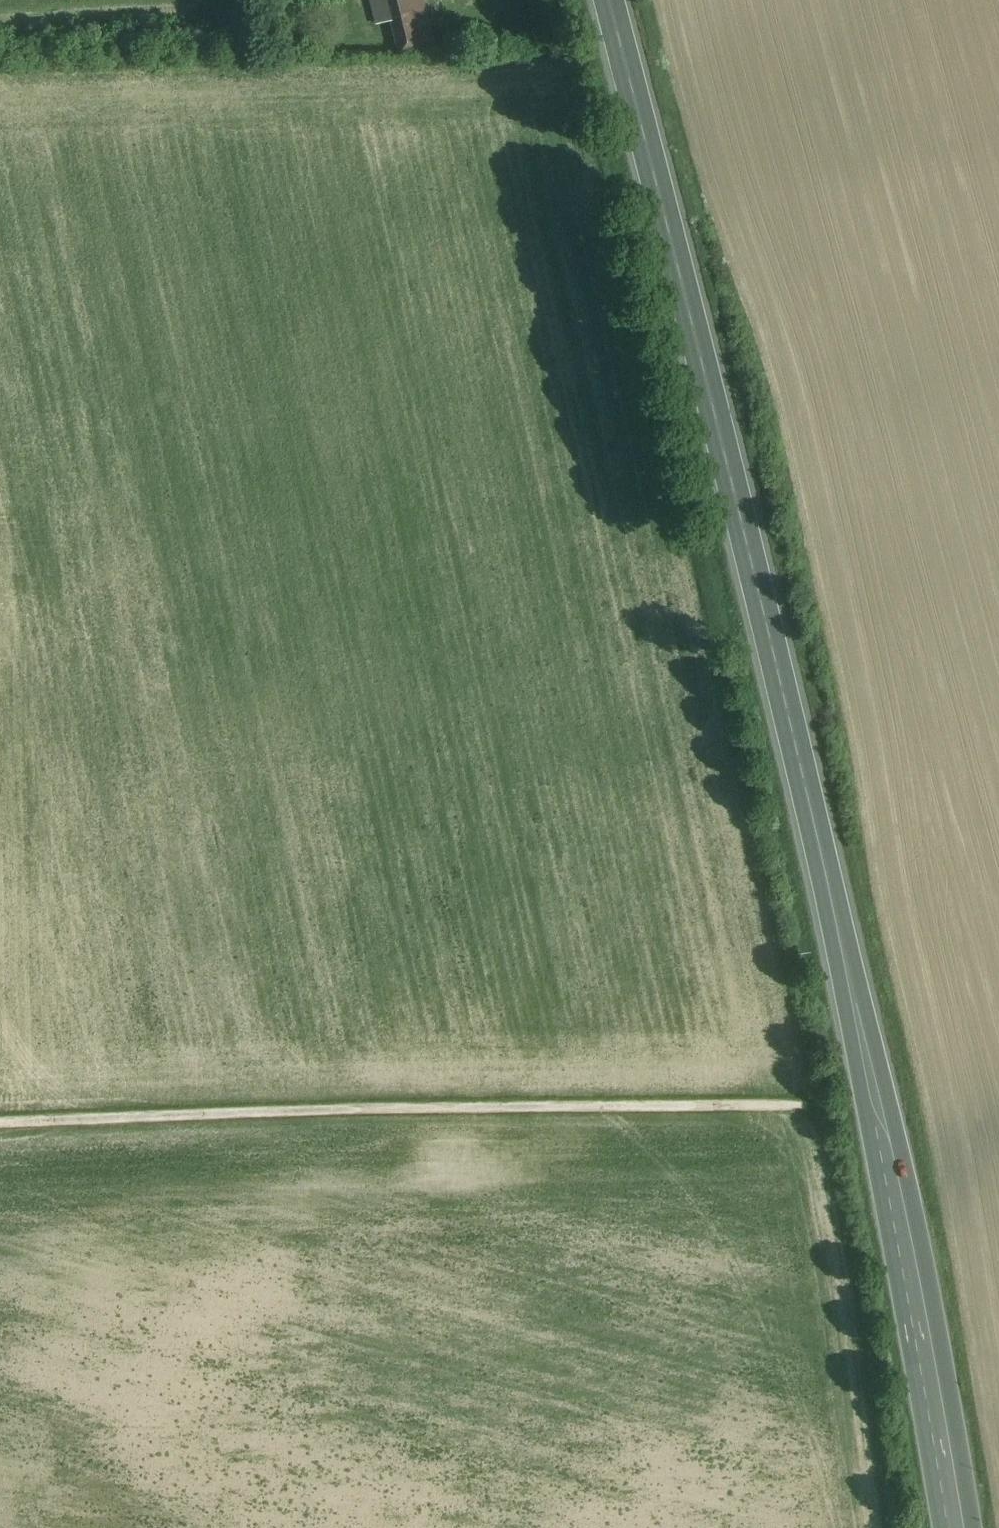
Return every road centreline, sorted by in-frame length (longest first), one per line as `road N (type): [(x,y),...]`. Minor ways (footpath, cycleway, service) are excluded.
road 1 (primary): [(610,0),(833,896),(956,1527)]

